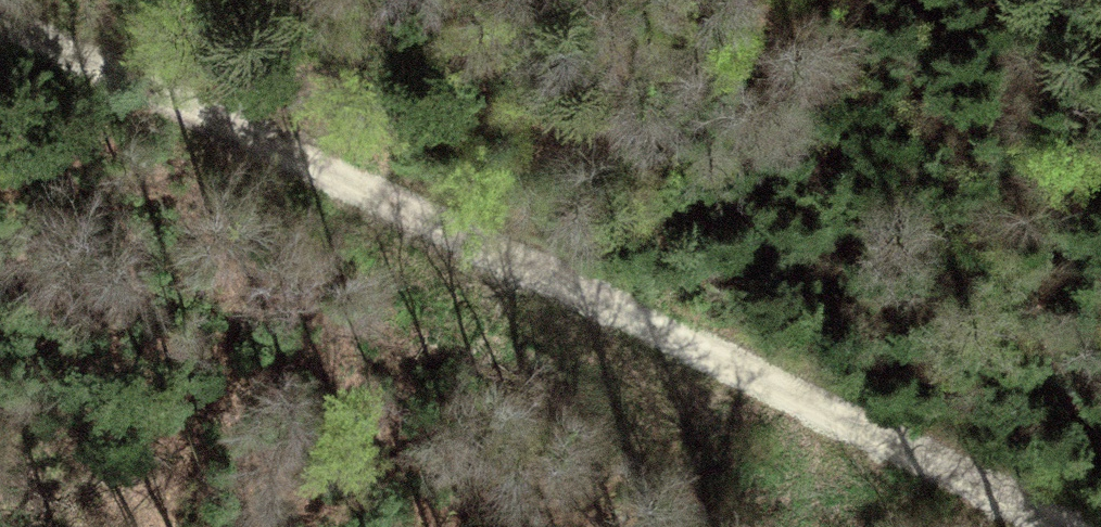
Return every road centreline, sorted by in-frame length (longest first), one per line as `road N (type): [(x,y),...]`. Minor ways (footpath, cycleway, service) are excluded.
road 1 (track): [(0,0),(119,66),(1067,526)]
road 2 (track): [(267,138),(555,116),(614,83),(709,0)]

